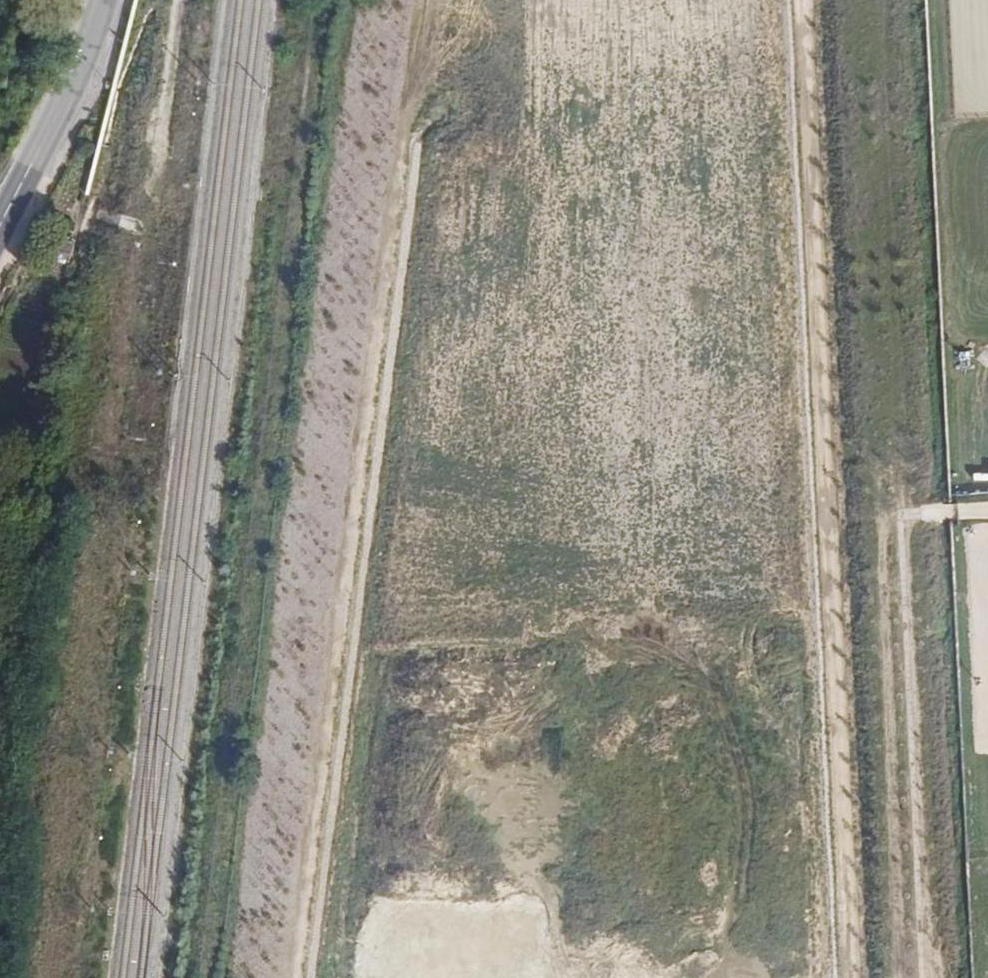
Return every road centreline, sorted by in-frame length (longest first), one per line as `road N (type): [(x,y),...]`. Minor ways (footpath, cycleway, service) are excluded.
road 1 (secondary): [(99,0),(73,80),(0,224)]

